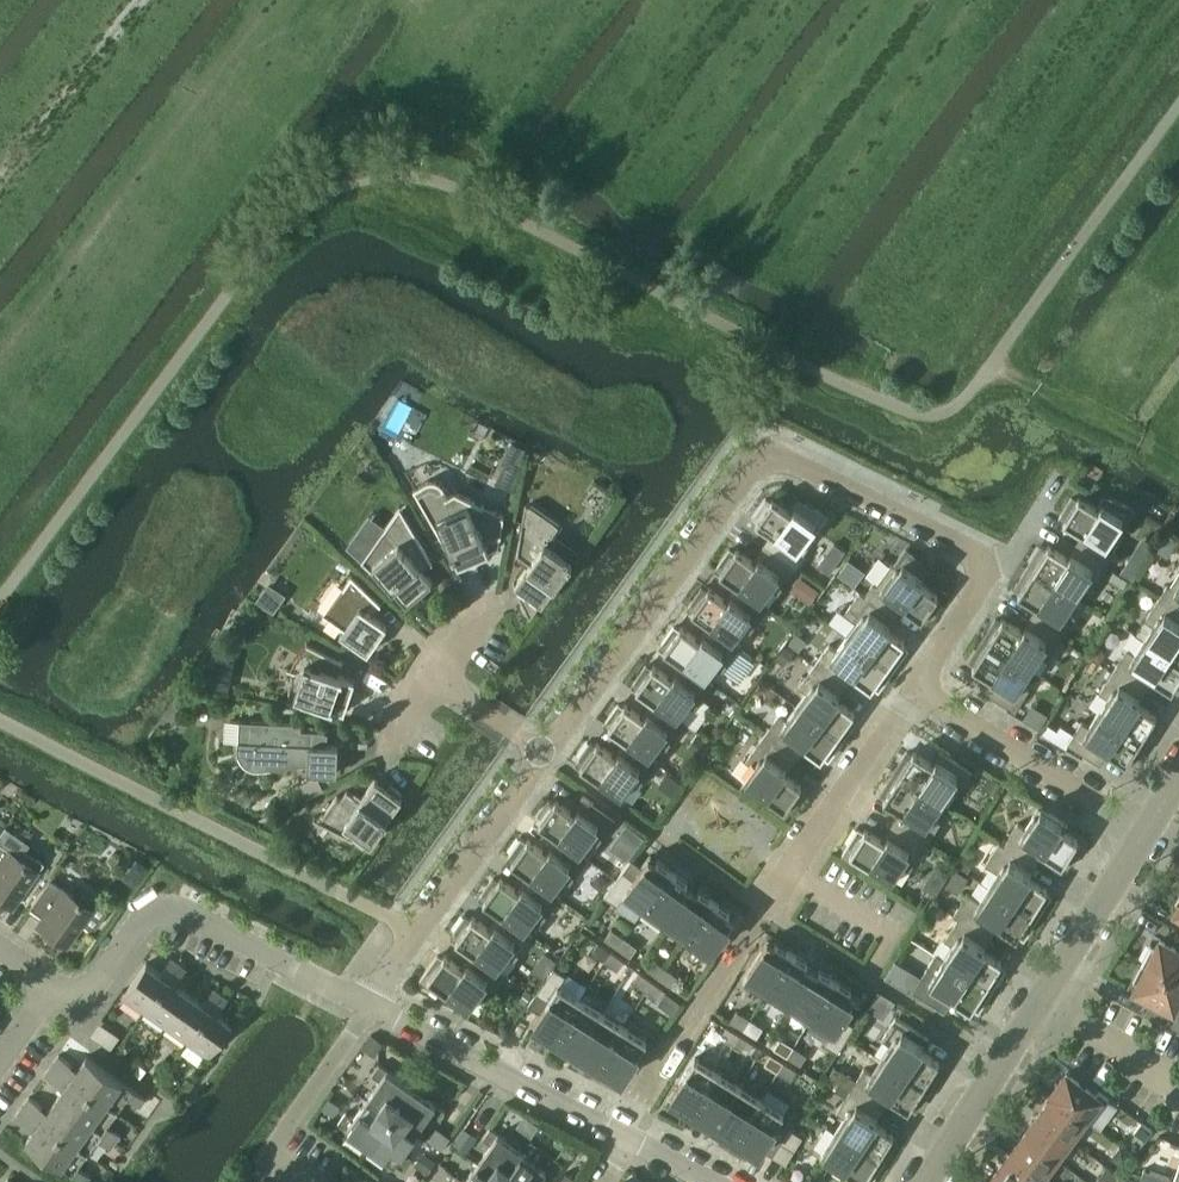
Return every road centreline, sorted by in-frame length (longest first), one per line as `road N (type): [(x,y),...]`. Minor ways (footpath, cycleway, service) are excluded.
road 1 (residential): [(547,753),(744,474),(775,459),(969,547),(979,587),(915,687)]
road 2 (residential): [(368,1003),(165,908),(89,989),(52,988)]
road 3 (residential): [(368,1003),(547,753)]
road 4 (residential): [(627,1140),(368,1003)]
road 5 (residential): [(915,687),(1143,832)]
road 6 (residential): [(306,1181),(265,1153),(368,1003)]
road 7 (residential): [(792,872),(915,687)]
road 8 (track): [(1178,466),(990,363)]
road 9 (tertiary): [(925,1181),(1037,1001)]
road 10 (tertiary): [(1037,1001),(1143,832)]
road 11 (residential): [(1178,1087),(1037,1001)]
road 12 (residential): [(547,753),(415,660)]

